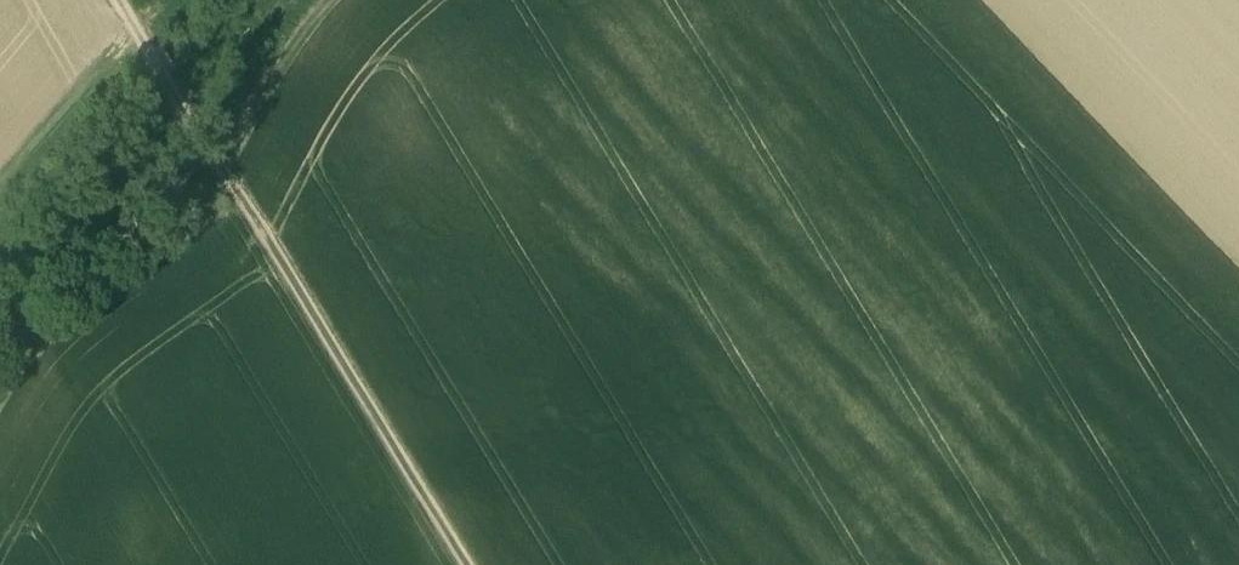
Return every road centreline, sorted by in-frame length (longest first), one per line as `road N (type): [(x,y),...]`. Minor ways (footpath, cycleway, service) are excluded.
road 1 (track): [(120,0),(468,564)]
road 2 (track): [(0,404),(183,246),(214,154),(289,42),(333,0)]

